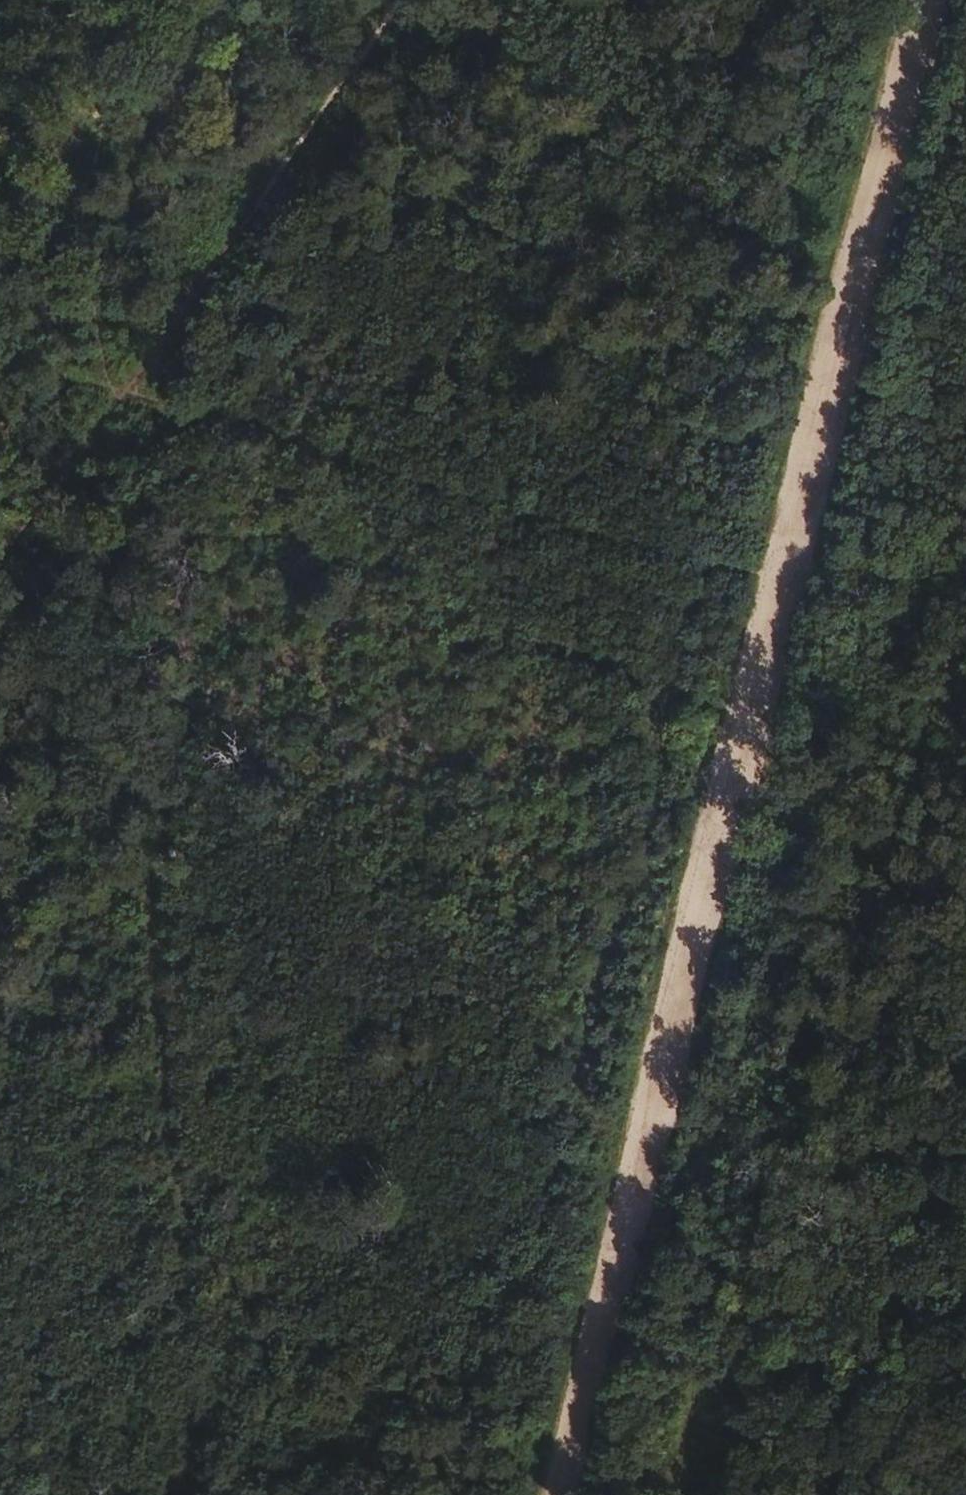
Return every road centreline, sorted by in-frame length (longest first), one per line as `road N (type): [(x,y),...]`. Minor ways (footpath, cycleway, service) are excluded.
road 1 (track): [(786,584),(120,398)]
road 2 (track): [(397,0),(120,398)]
road 3 (track): [(120,398),(90,202),(17,0)]
road 4 (track): [(120,398),(0,562)]
road 5 (track): [(120,398),(0,361)]

